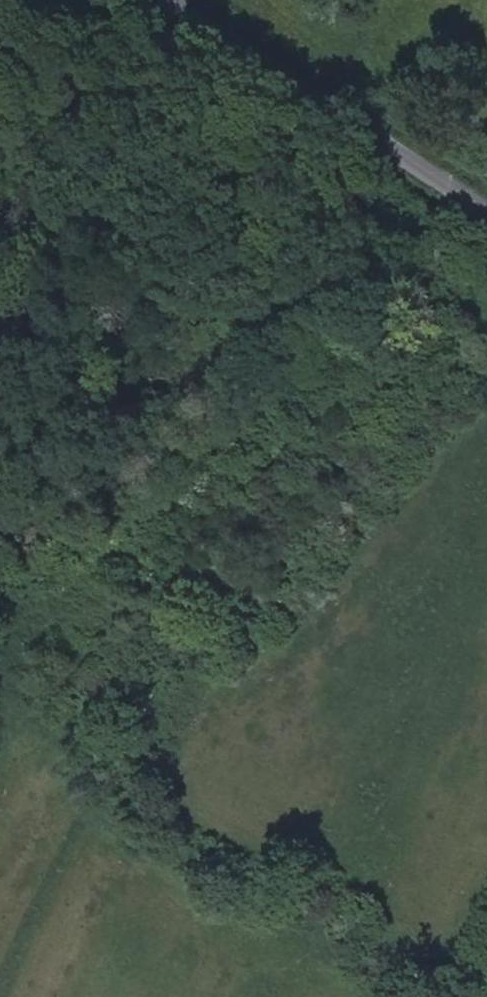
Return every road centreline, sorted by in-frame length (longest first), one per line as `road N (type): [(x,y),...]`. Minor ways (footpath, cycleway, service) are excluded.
road 1 (unclassified): [(166,0),(486,212)]

